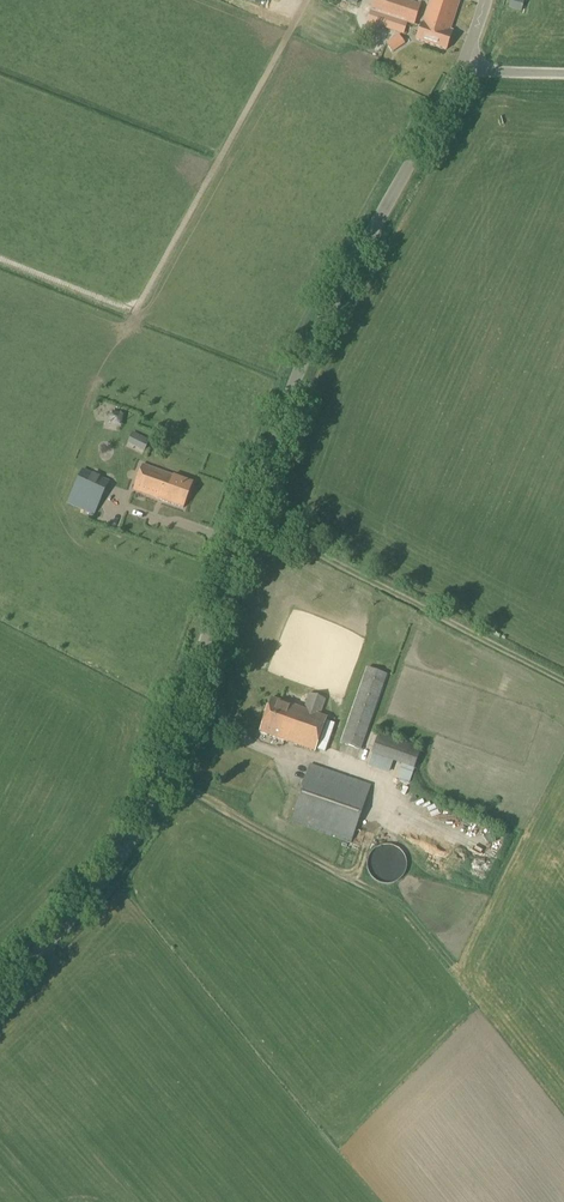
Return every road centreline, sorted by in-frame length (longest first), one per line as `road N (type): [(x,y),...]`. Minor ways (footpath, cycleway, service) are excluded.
road 1 (unclassified): [(0,984),(84,903),(141,822),(314,335),(464,70)]
road 2 (track): [(248,514),(563,681)]

